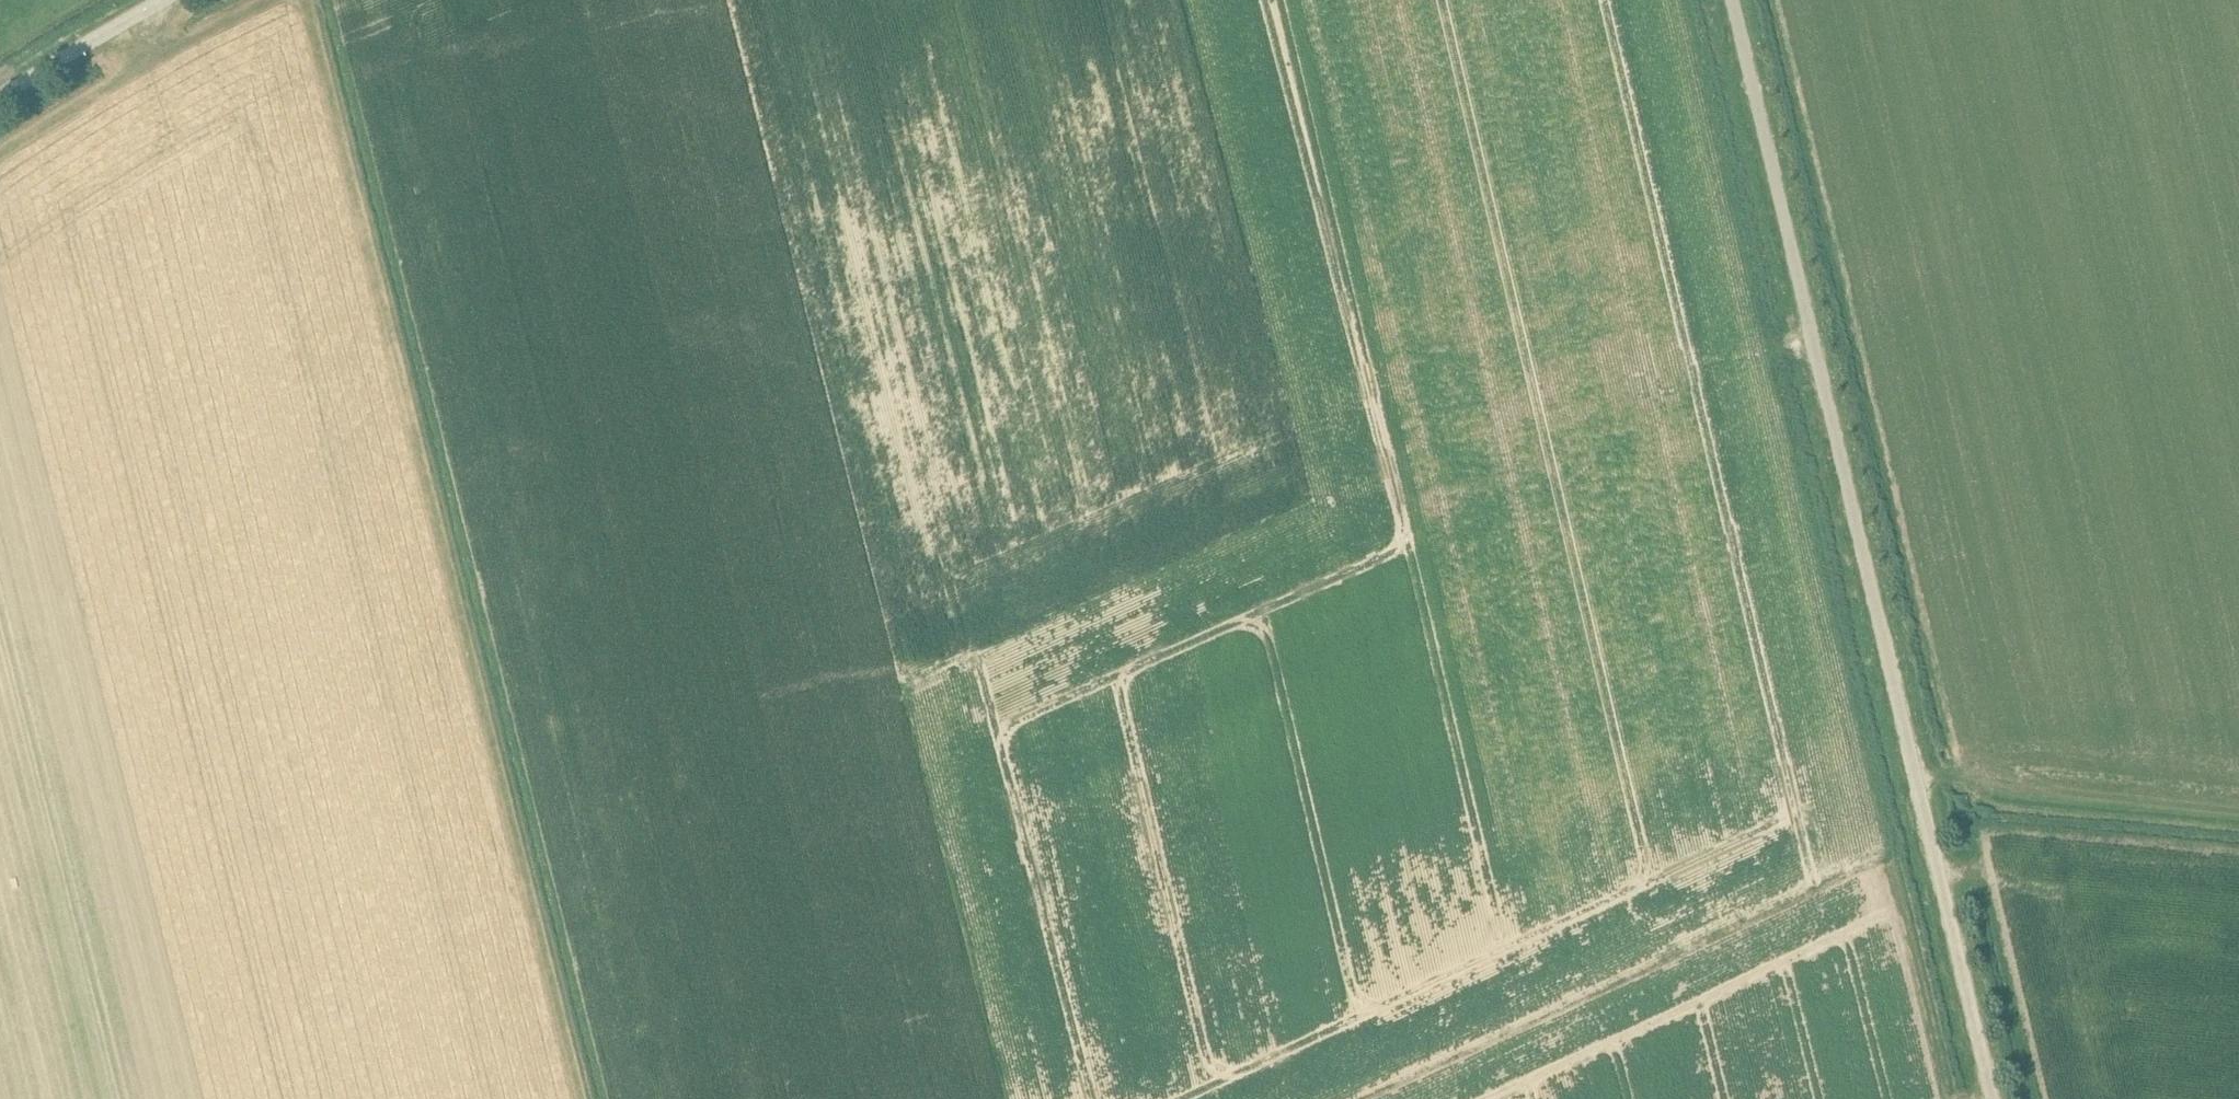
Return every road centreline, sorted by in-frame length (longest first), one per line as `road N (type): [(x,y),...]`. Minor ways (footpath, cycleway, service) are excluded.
road 1 (unclassified): [(1990,1098),(1730,0)]
road 2 (unclassified): [(0,96),(167,0)]

